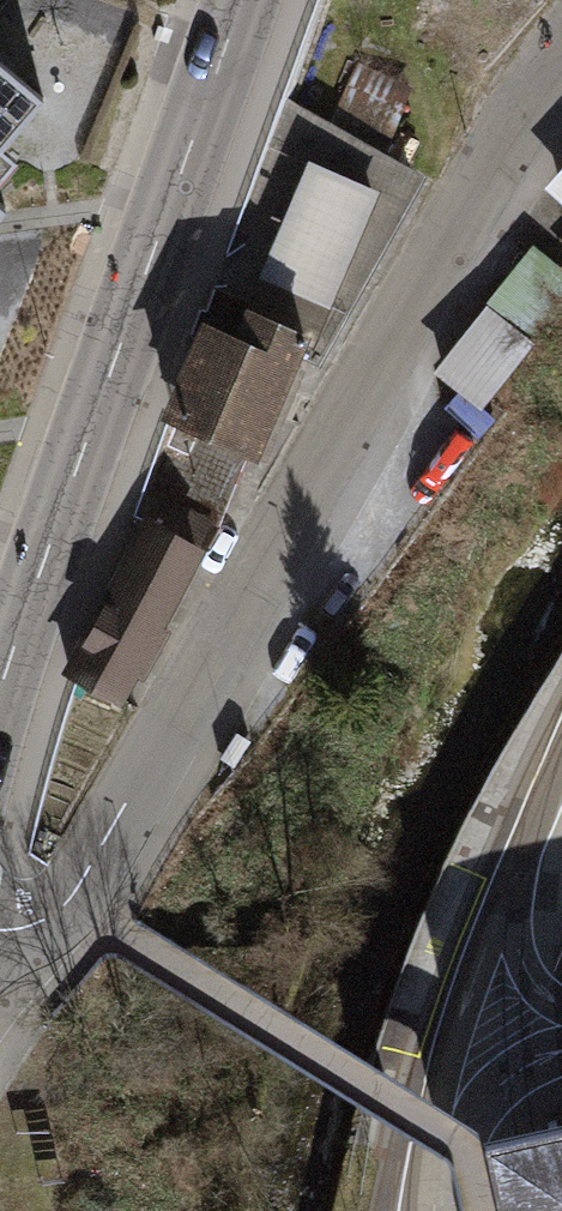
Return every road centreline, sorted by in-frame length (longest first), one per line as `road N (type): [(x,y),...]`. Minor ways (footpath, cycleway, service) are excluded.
road 1 (residential): [(0,940),(42,924),(71,897),(561,64)]
road 2 (secondary): [(0,704),(247,0)]

